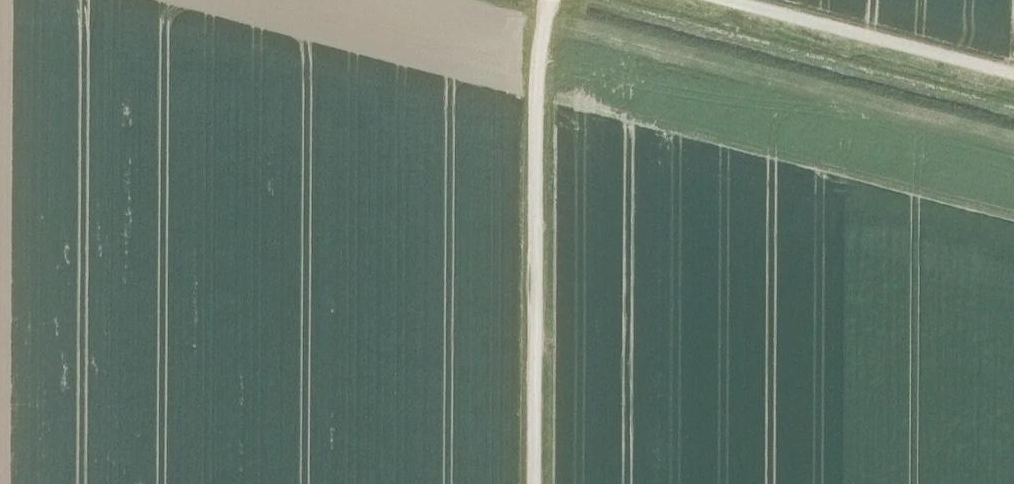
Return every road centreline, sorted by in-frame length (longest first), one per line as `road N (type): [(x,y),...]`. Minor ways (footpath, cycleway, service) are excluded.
road 1 (unclassified): [(535,483),(537,77),(549,0)]
road 2 (unclassified): [(1013,77),(715,0)]

